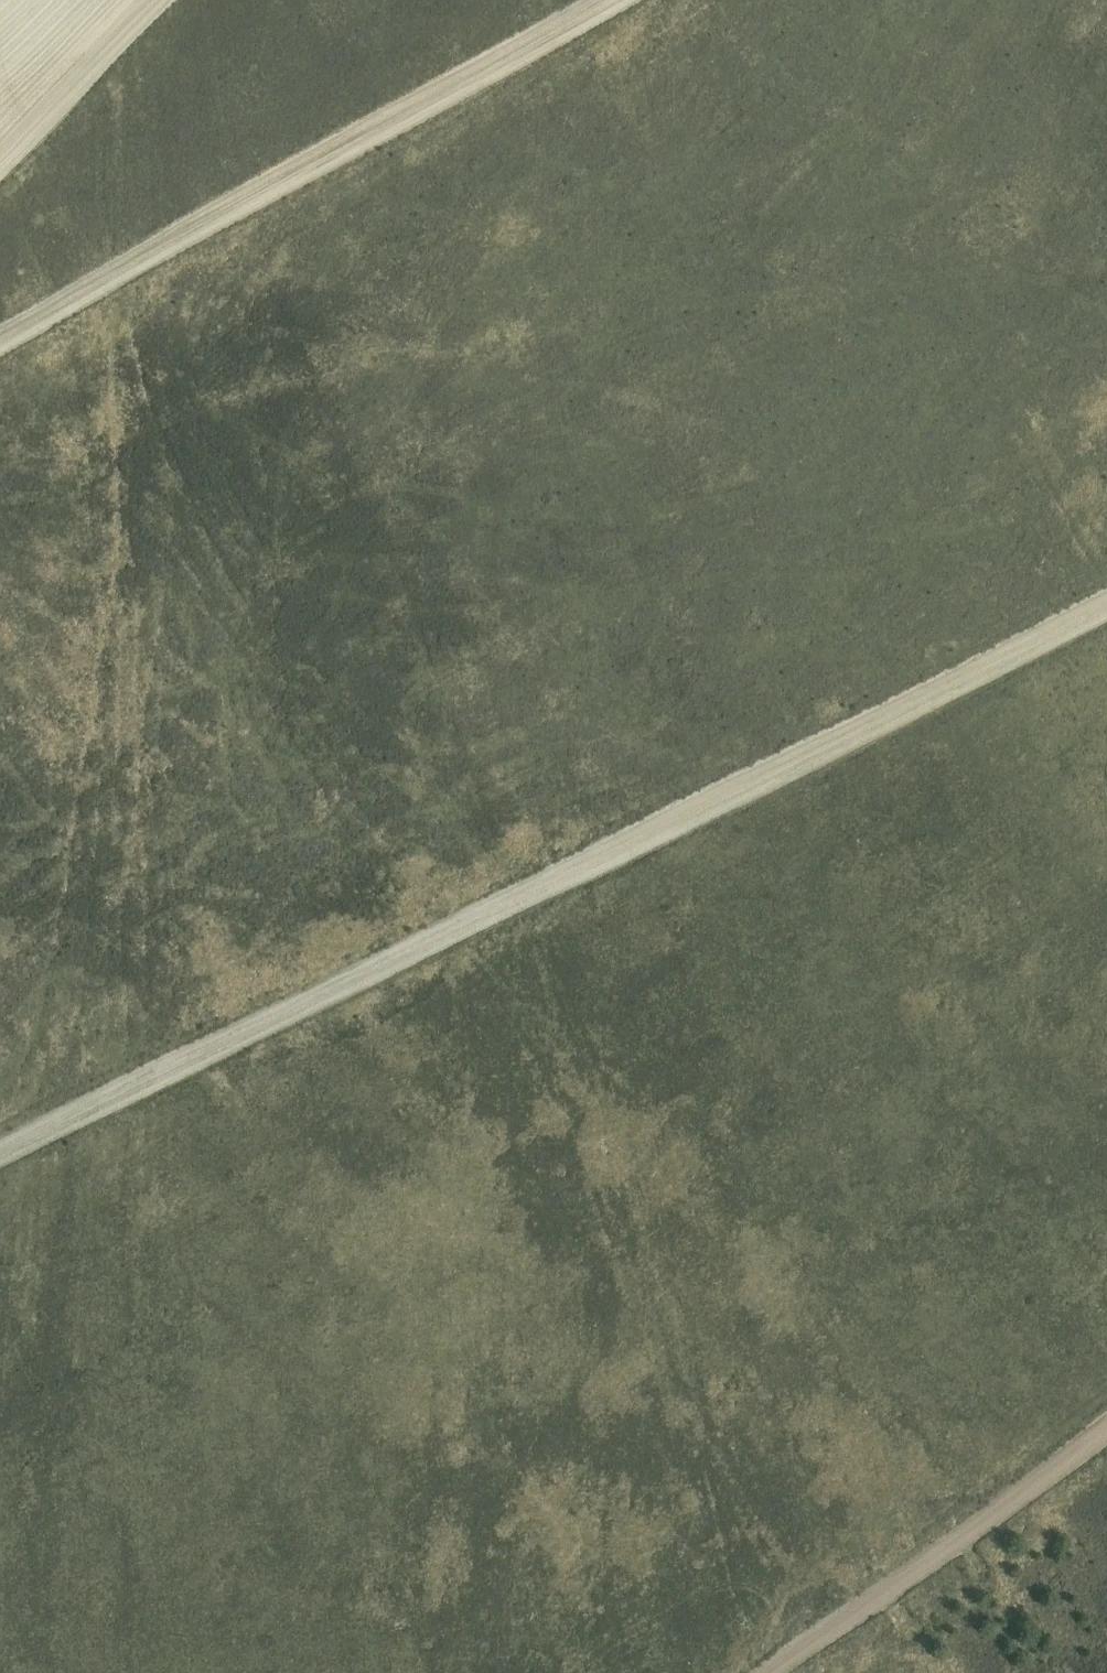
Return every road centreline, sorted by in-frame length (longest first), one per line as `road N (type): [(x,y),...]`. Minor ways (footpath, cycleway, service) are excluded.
road 1 (track): [(0,1150),(1106,597)]
road 2 (track): [(1106,1422),(764,1672)]

